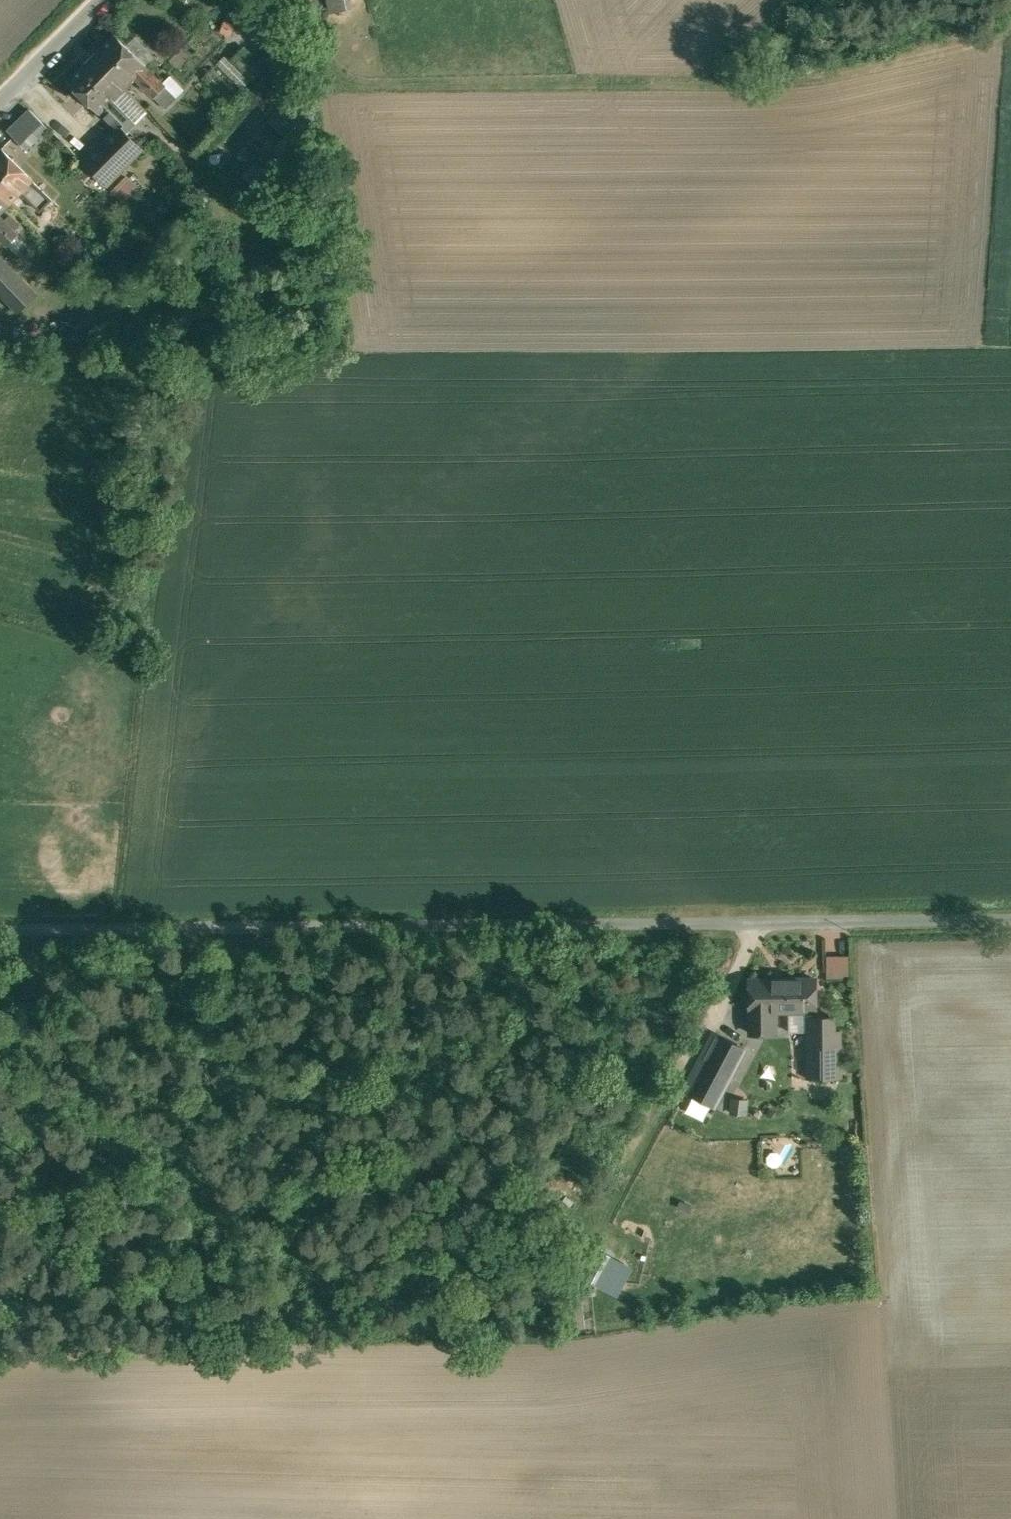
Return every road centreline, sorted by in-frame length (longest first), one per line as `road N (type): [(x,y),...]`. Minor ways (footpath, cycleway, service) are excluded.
road 1 (unclassified): [(0,924),(1010,904)]
road 2 (unclassified): [(0,108),(109,0)]

